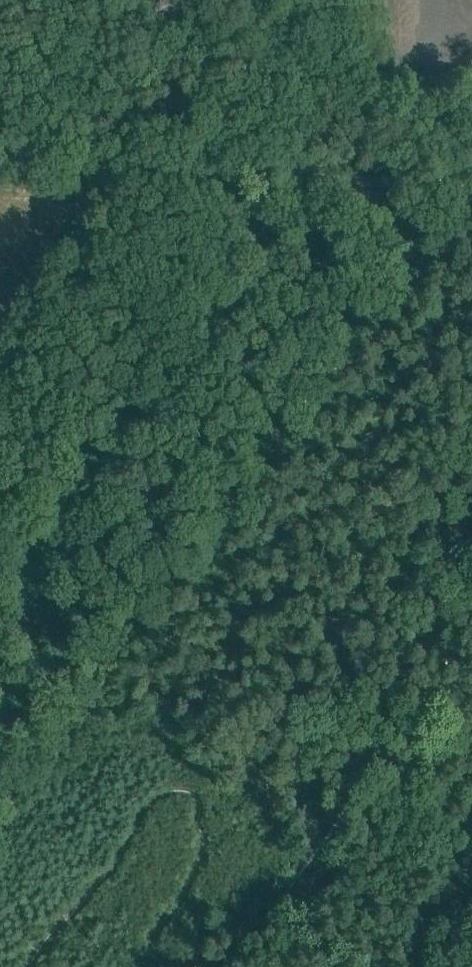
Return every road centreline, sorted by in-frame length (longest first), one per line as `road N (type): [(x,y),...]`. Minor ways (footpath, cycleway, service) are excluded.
road 1 (unclassified): [(471,186),(0,162)]

